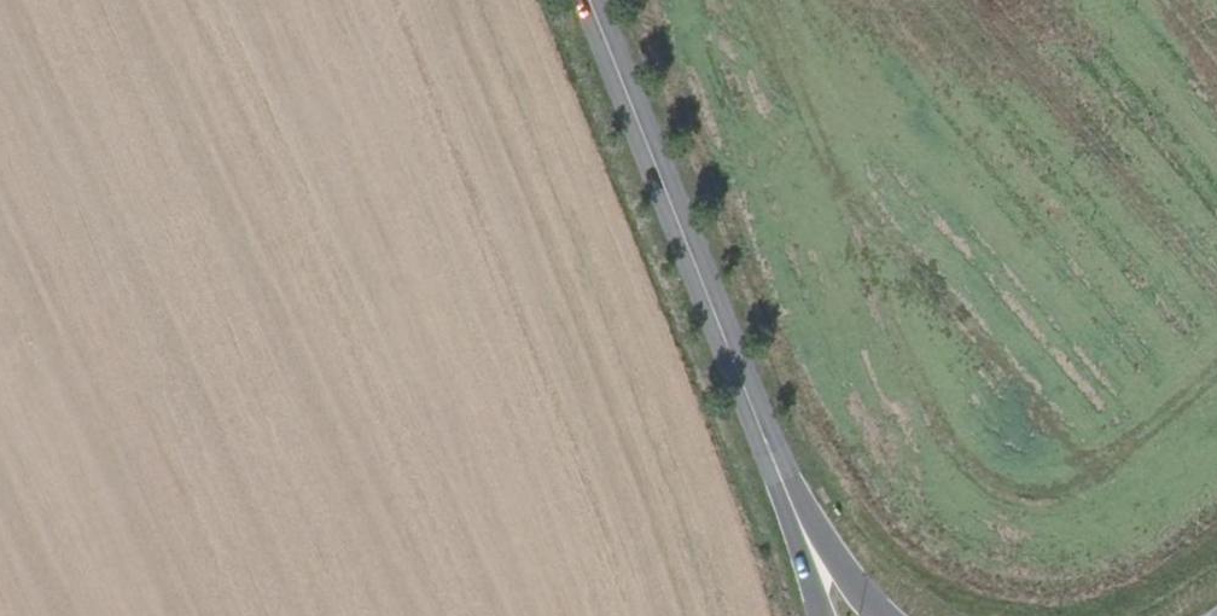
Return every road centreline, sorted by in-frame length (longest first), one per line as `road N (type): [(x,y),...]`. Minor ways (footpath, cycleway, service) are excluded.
road 1 (tertiary): [(779,480),(587,0)]
road 2 (tertiary): [(878,615),(779,480)]
road 3 (tertiary): [(779,480),(818,615)]

